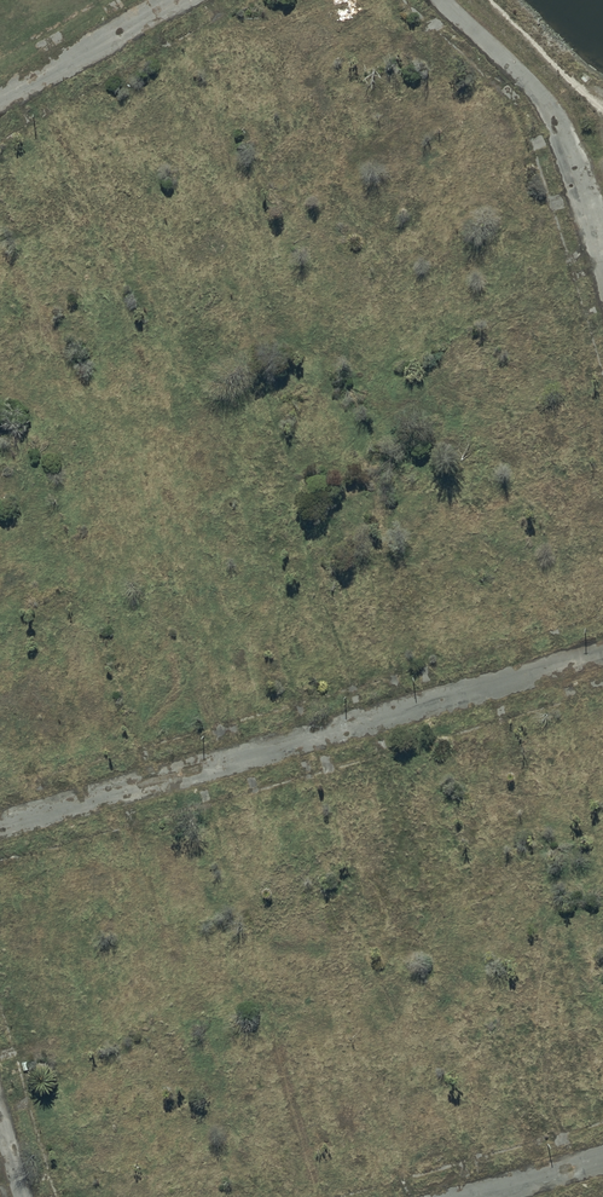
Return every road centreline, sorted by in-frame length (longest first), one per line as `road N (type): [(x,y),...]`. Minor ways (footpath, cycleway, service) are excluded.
road 1 (track): [(0,824),(602,656)]
road 2 (track): [(441,0),(549,105),(602,256)]
road 3 (track): [(0,101),(179,0)]
road 4 (track): [(483,1196),(602,1164)]

